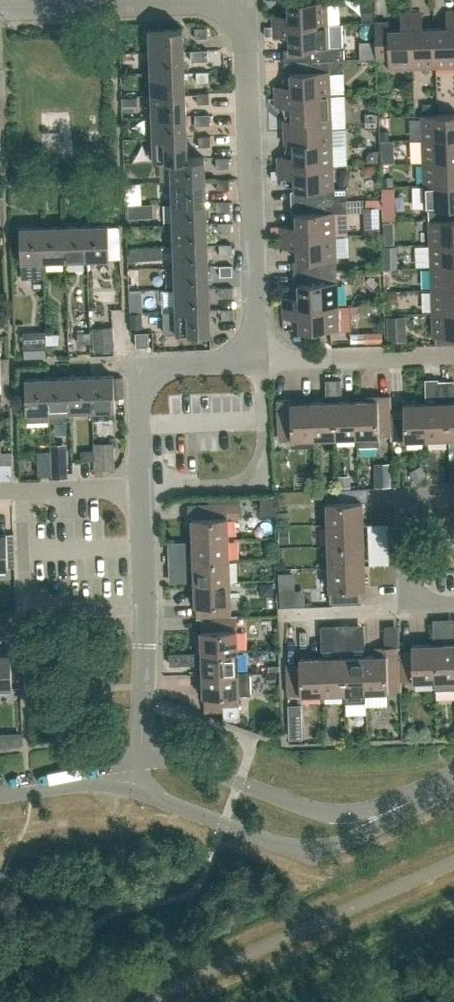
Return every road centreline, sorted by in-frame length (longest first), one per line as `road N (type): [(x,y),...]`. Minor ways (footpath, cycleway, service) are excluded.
road 1 (residential): [(246,1),(261,361)]
road 2 (tertiary): [(143,791),(301,850),(366,832),(391,807)]
road 3 (tertiary): [(391,807),(315,805),(190,764),(143,759)]
road 4 (residential): [(18,0),(42,6),(246,1)]
road 5 (residential): [(261,361),(143,373),(142,483)]
road 6 (residential): [(142,483),(228,484),(252,470),(264,444),(261,361)]
road 7 (residential): [(144,608),(60,610),(38,600),(26,582),(24,488)]
road 8 (residential): [(261,361),(453,355)]
road 9 (residential): [(284,614),(402,609),(420,593)]
road 10 (residential): [(420,593),(405,571),(405,527),(416,507),(453,493)]
road 11 (residential): [(142,483),(144,608)]

